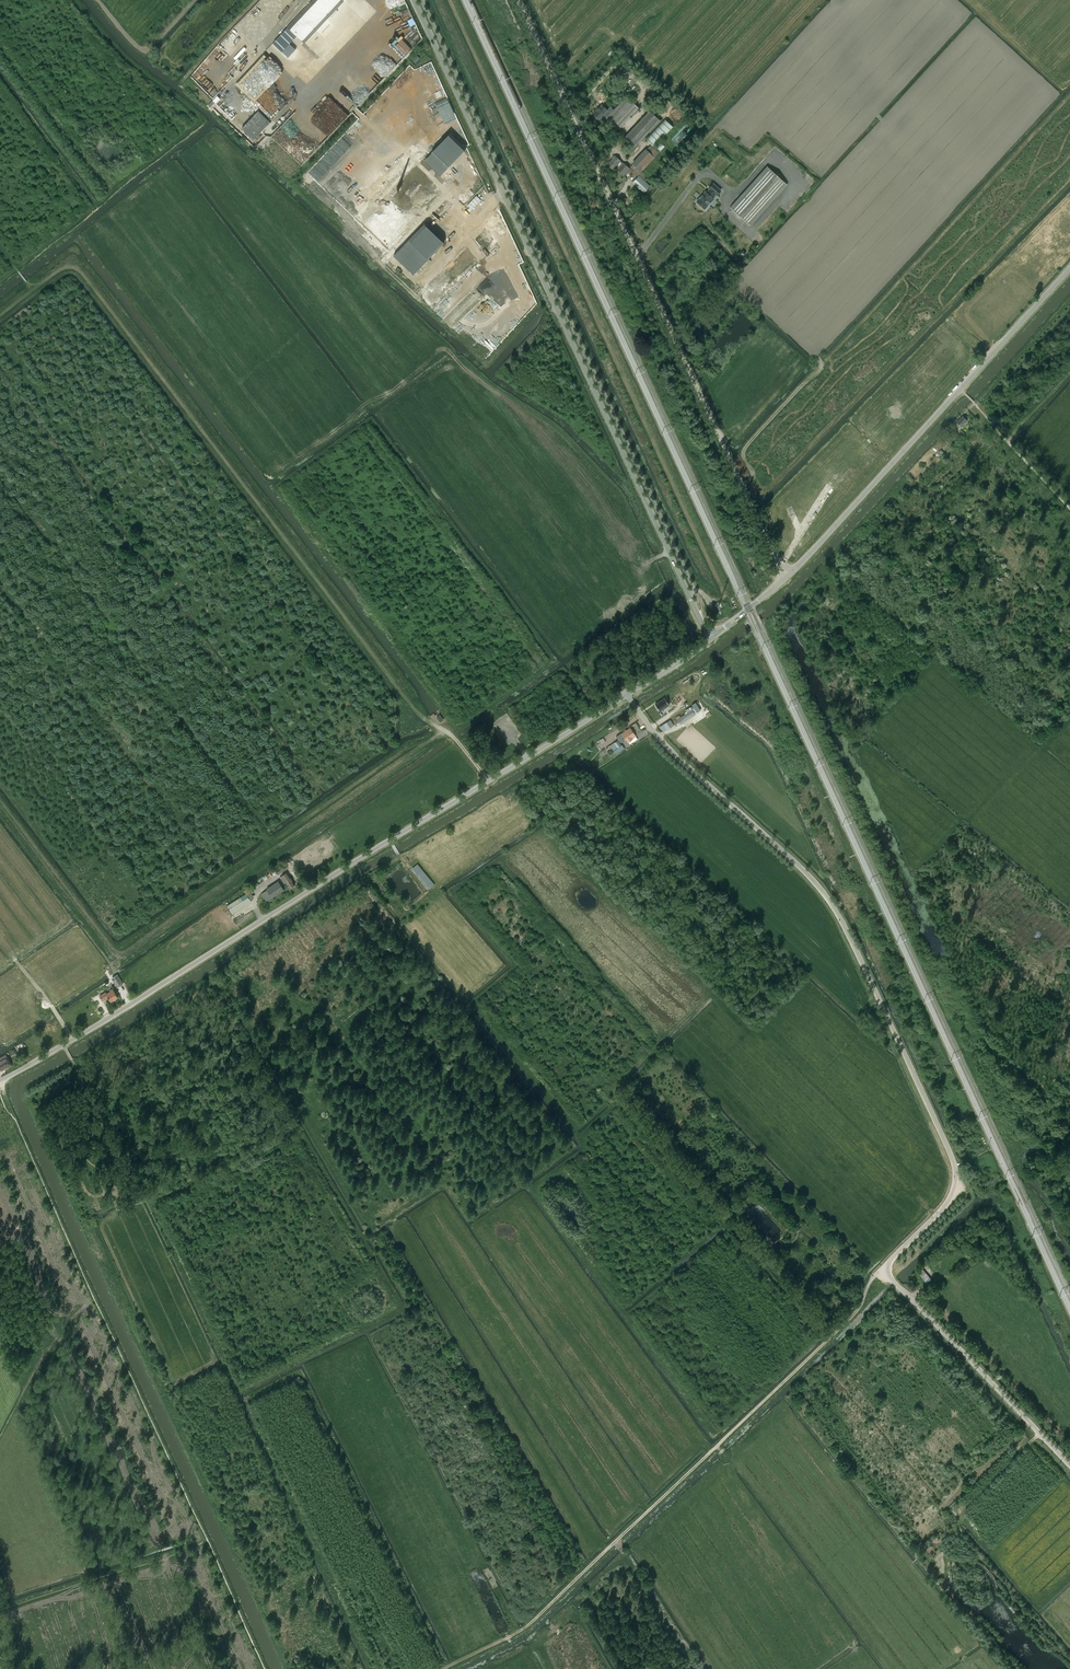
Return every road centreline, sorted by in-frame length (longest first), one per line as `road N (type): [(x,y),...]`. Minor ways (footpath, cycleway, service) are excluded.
road 1 (unclassified): [(0,1081),(626,695)]
road 2 (unclassified): [(881,1269),(952,1194),(950,1153),(828,898),(675,754),(626,695)]
road 3 (unclassified): [(694,605),(416,0)]
road 4 (unclassified): [(785,577),(517,0)]
road 5 (track): [(200,1537),(18,1139),(3,1080)]
road 6 (track): [(615,1543),(855,1313)]
road 7 (unclassified): [(1069,1466),(881,1269)]
road 8 (unclassified): [(785,577),(960,390)]
road 9 (track): [(442,1668),(528,1625),(615,1543)]
road 10 (unclassified): [(1069,267),(960,390)]
road 11 (track): [(261,1668),(200,1537)]
road 12 (track): [(697,1668),(624,1552)]

